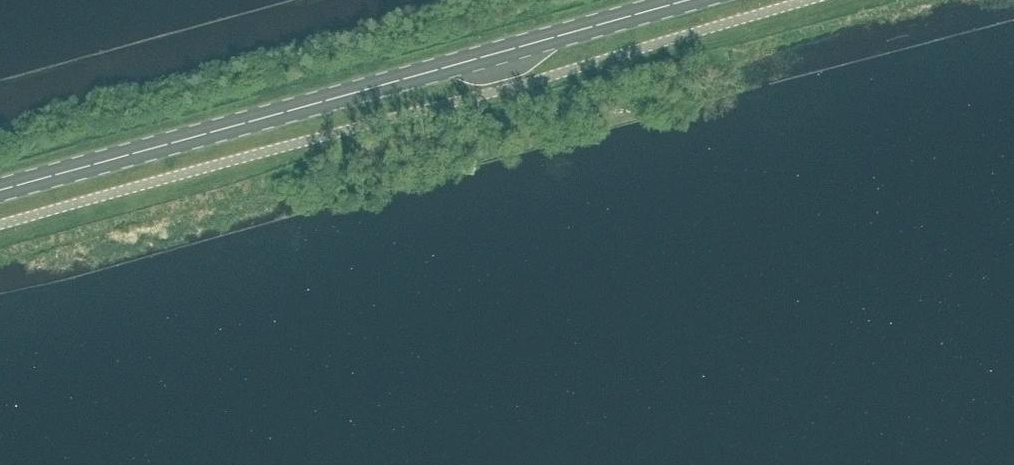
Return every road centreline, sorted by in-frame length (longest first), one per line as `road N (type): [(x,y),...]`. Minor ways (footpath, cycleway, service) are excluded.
road 1 (primary): [(0,190),(687,0)]

